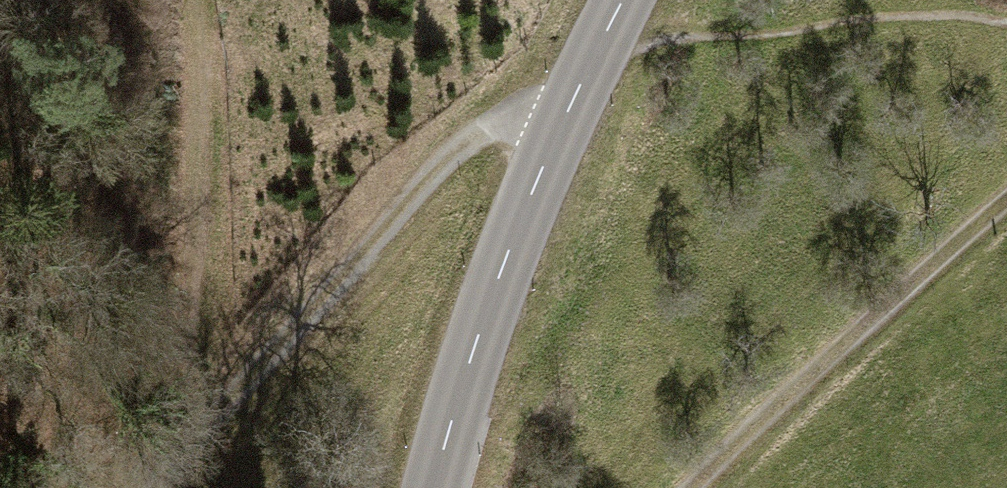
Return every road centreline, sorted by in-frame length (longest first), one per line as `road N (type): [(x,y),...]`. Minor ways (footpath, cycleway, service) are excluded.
road 1 (secondary): [(626,0),(564,118),(492,294),(437,487)]
road 2 (track): [(186,453),(448,153),(513,121),(564,118)]
road 3 (track): [(186,453),(187,0)]
road 4 (track): [(1006,199),(697,487)]

